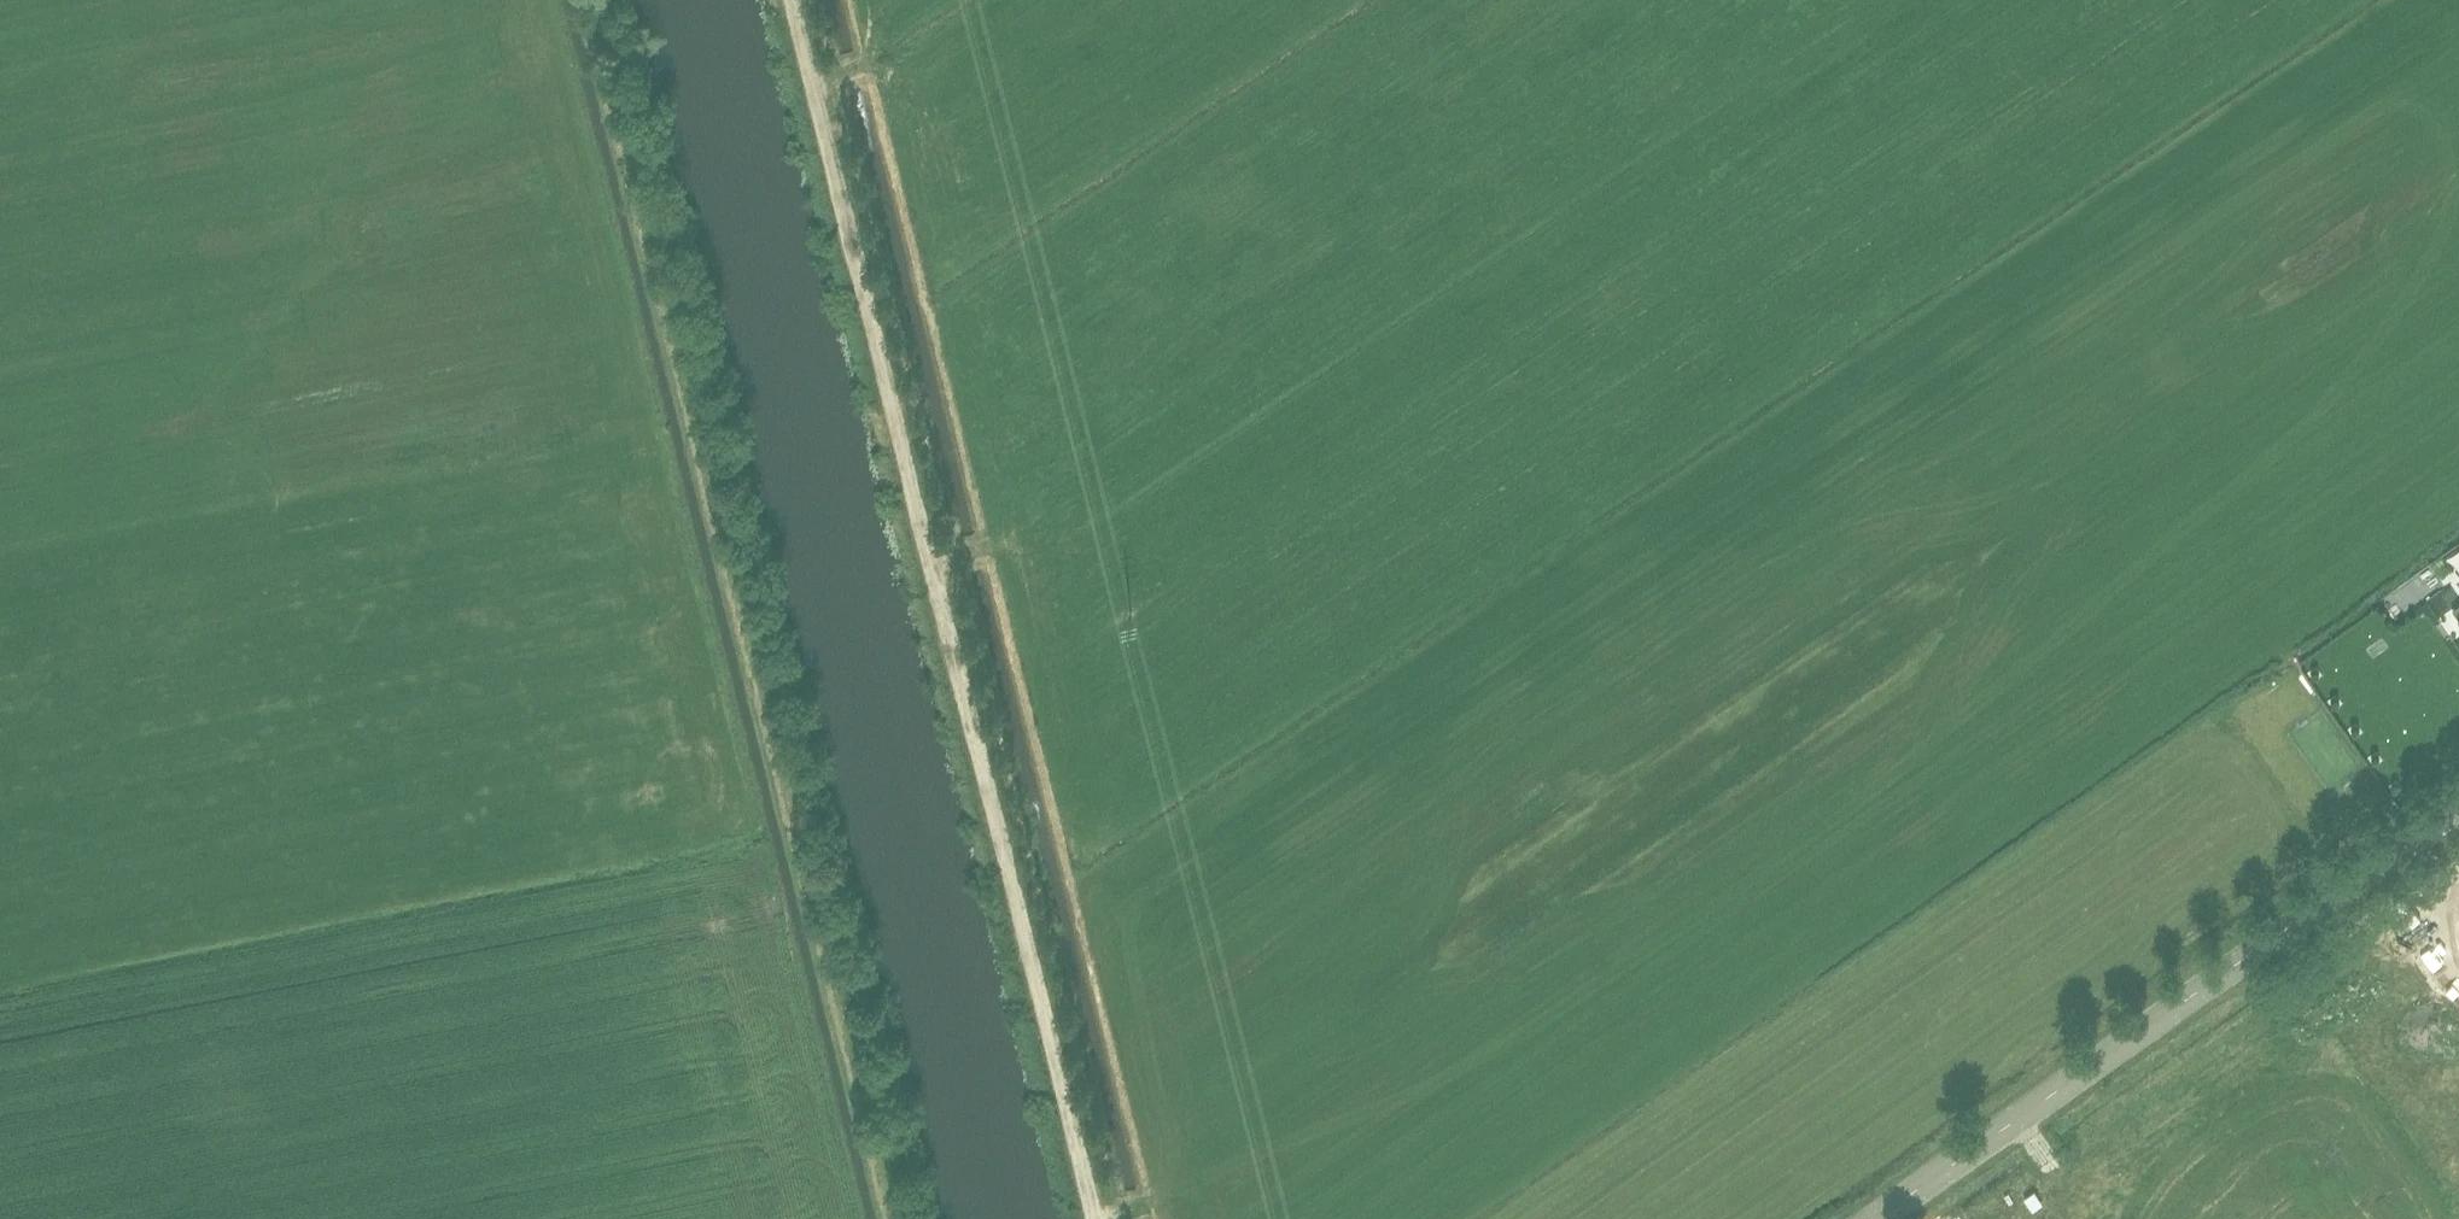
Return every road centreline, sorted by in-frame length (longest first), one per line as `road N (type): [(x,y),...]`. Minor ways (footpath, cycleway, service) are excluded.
road 1 (track): [(790,0),(1091,1218)]
road 2 (tertiary): [(1876,1218),(2458,808)]

